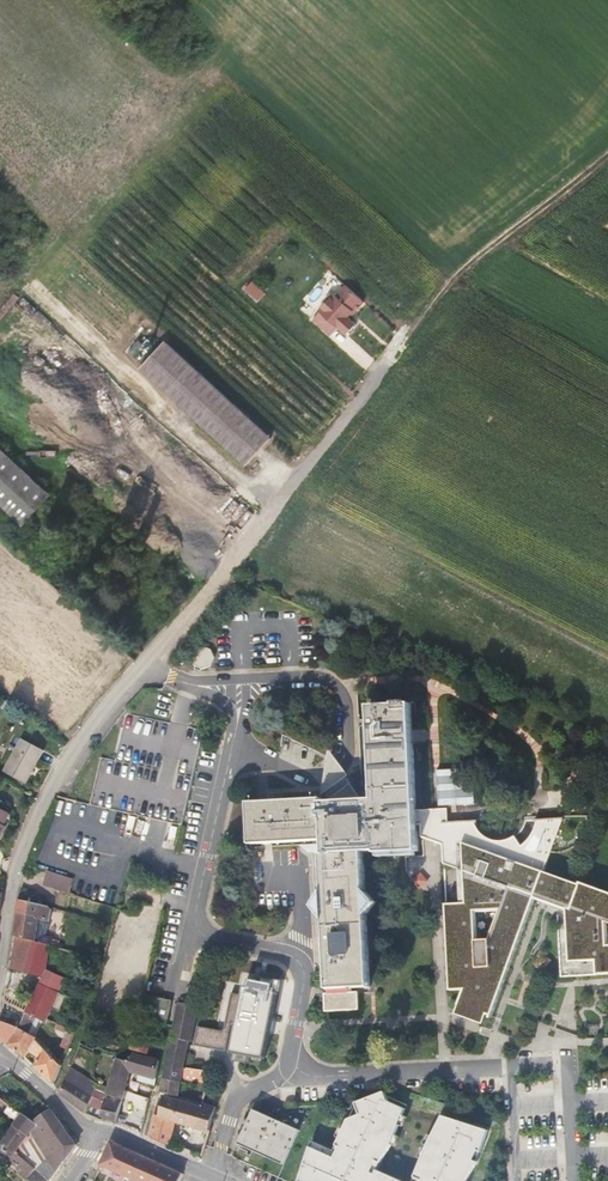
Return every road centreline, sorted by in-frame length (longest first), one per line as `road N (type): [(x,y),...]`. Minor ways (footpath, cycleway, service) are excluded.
road 1 (track): [(607,156),(431,308),(246,545)]
road 2 (track): [(260,524),(17,321)]
road 3 (tertiary): [(103,1130),(220,1180)]
road 4 (tertiary): [(0,1060),(103,1130)]

